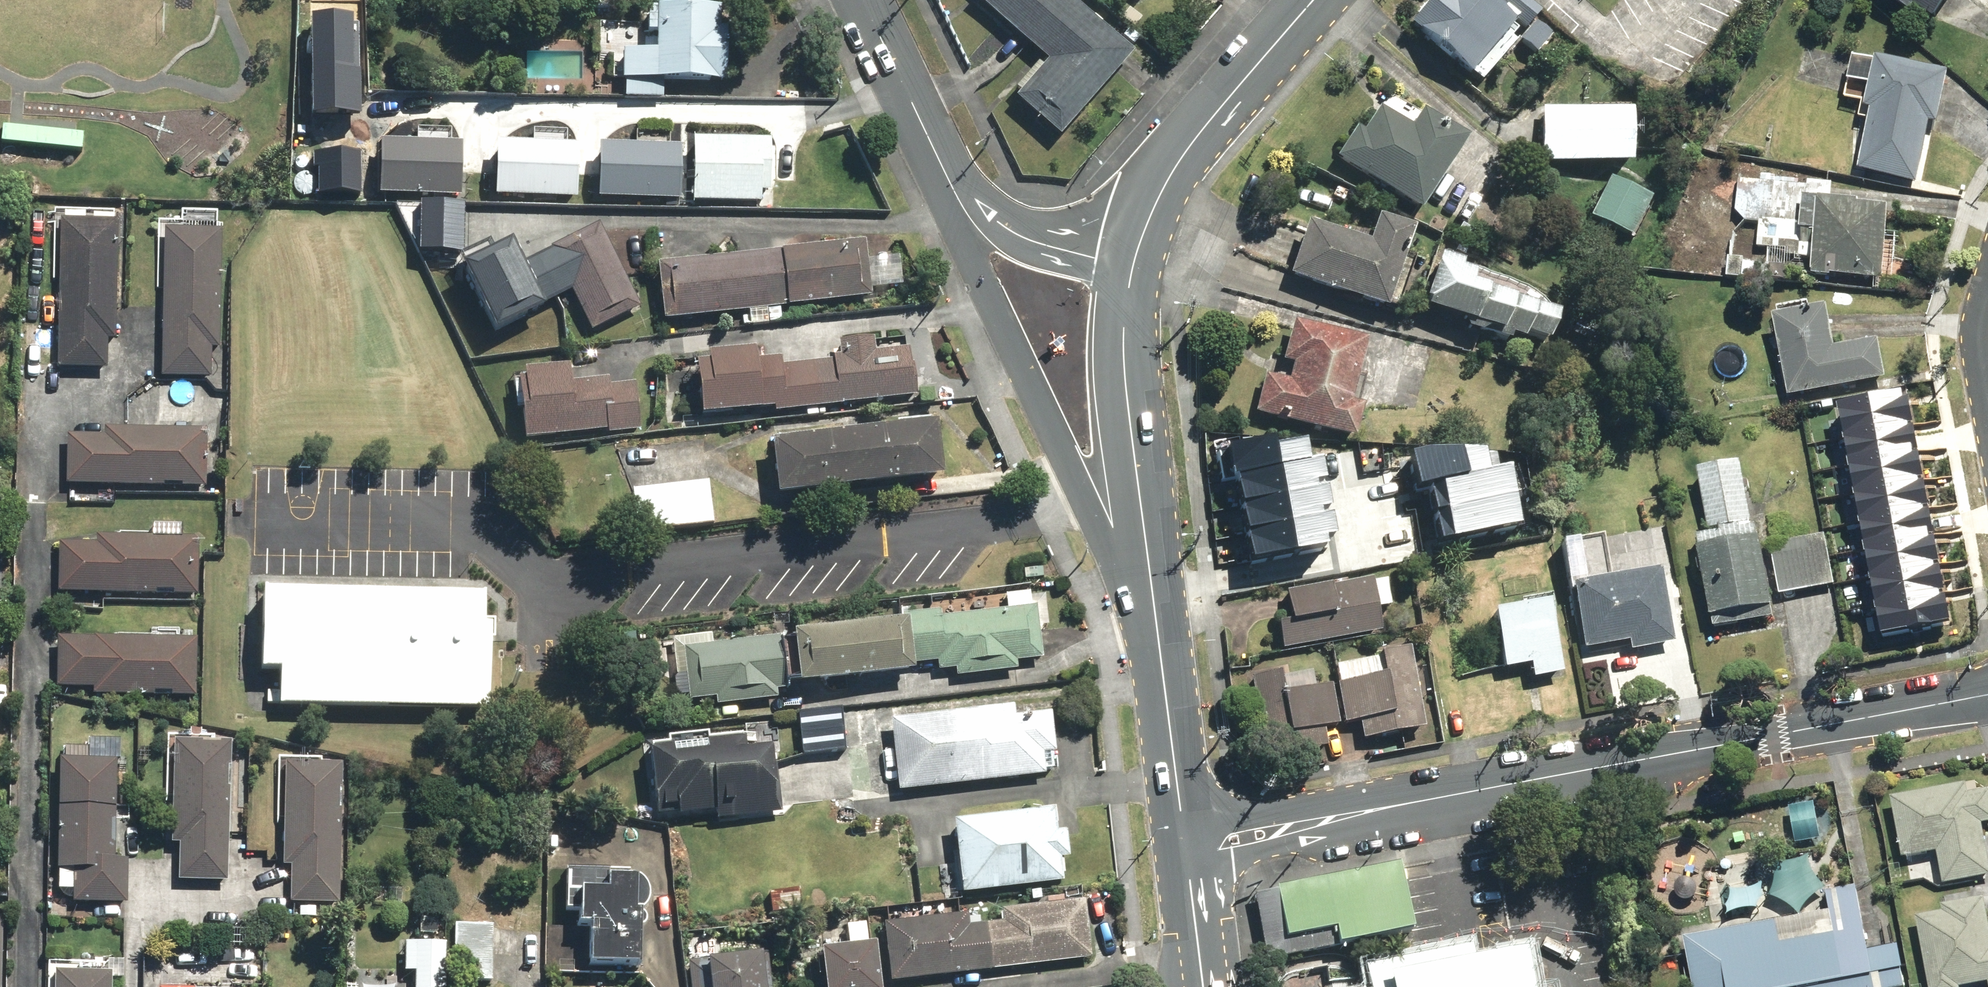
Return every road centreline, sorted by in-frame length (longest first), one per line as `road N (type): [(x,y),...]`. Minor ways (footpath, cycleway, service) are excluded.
road 1 (residential): [(1987,696),(1184,851)]
road 2 (tertiary): [(1159,653),(1024,377),(915,112)]
road 3 (primary): [(1159,653),(1122,361),(1132,259)]
road 4 (primary): [(1132,259),(1186,146),(1312,0)]
road 5 (tertiary): [(915,112),(976,205),(997,221),(1098,259),(1132,259)]
road 6 (primary): [(1184,851),(1159,653)]
road 7 (primary): [(1201,986),(1184,851)]
road 8 (tertiary): [(862,0),(915,112)]

